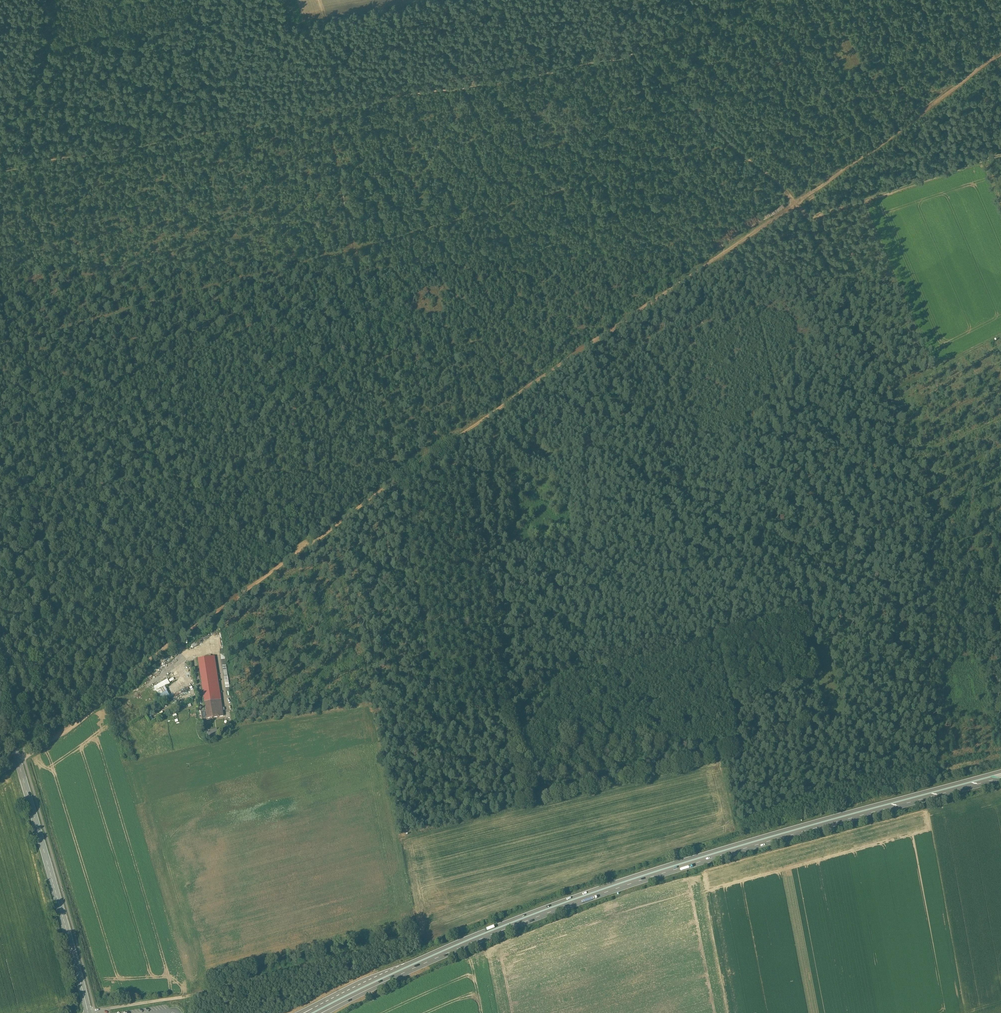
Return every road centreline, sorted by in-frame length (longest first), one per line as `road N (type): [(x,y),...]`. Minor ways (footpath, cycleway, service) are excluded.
road 1 (track): [(792,201),(813,221),(930,519),(934,701),(870,718),(750,725),(671,753),(539,771),(519,724),(502,708),(441,713),(395,478)]
road 2 (track): [(792,201),(401,472),(18,762)]
road 3 (trunk): [(1000,775),(601,887),(318,1005)]
road 4 (trunk): [(360,992),(601,893),(1000,776)]
road 5 (secondary): [(88,1012),(0,699)]
road 6 (track): [(614,0),(628,53),(792,201)]
road 7 (track): [(792,201),(1000,50)]
road 8 (track): [(708,1012),(683,883)]

